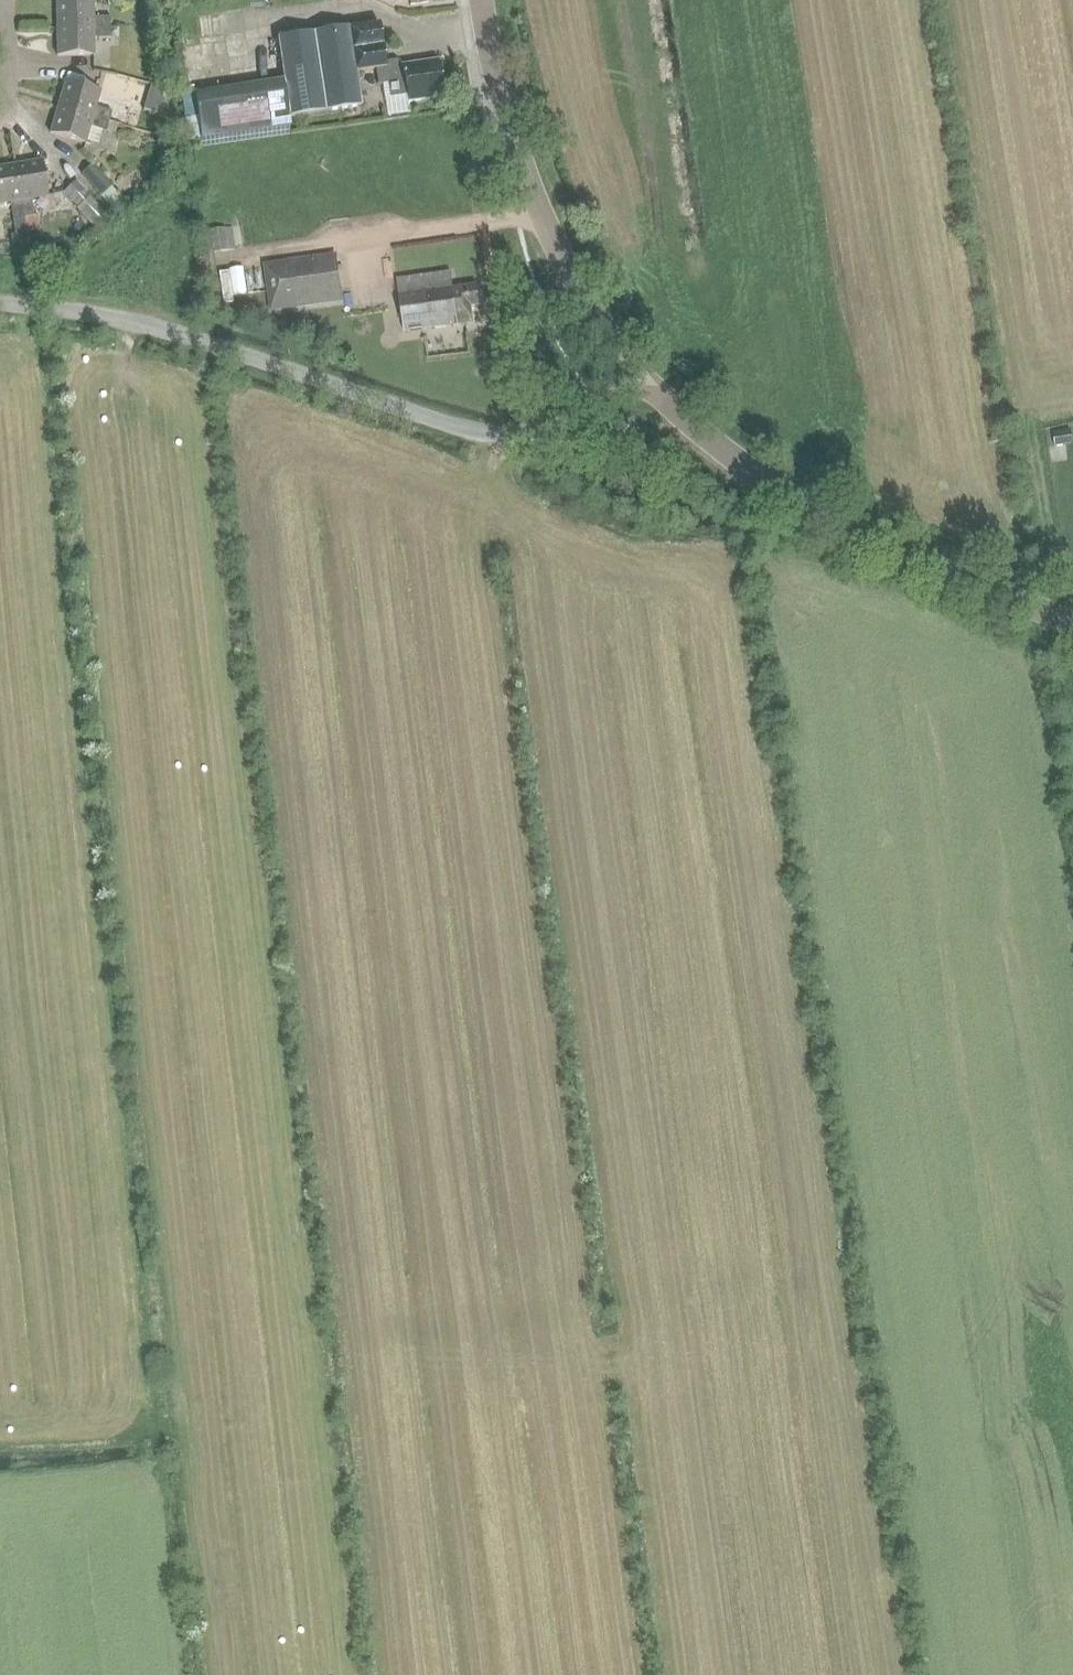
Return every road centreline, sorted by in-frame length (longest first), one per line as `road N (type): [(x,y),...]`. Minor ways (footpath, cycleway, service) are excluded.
road 1 (unclassified): [(630,369),(565,423),(481,436),(209,339),(0,304)]
road 2 (tertiary): [(1072,624),(855,533),(781,490),(630,369)]
road 3 (tertiary): [(630,369),(537,206),(488,48),(481,0)]
road 4 (residential): [(0,120),(10,116),(14,95),(8,0)]

